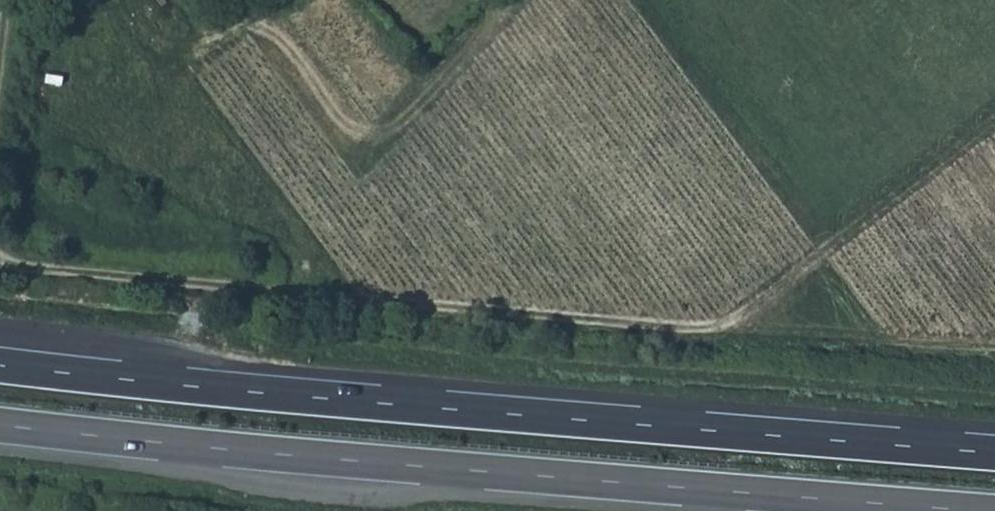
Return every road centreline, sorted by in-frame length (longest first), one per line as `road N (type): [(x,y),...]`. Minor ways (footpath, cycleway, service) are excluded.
road 1 (trunk): [(994,453),(0,365)]
road 2 (track): [(0,261),(708,332),(994,344)]
road 3 (trunk): [(0,425),(979,510)]

